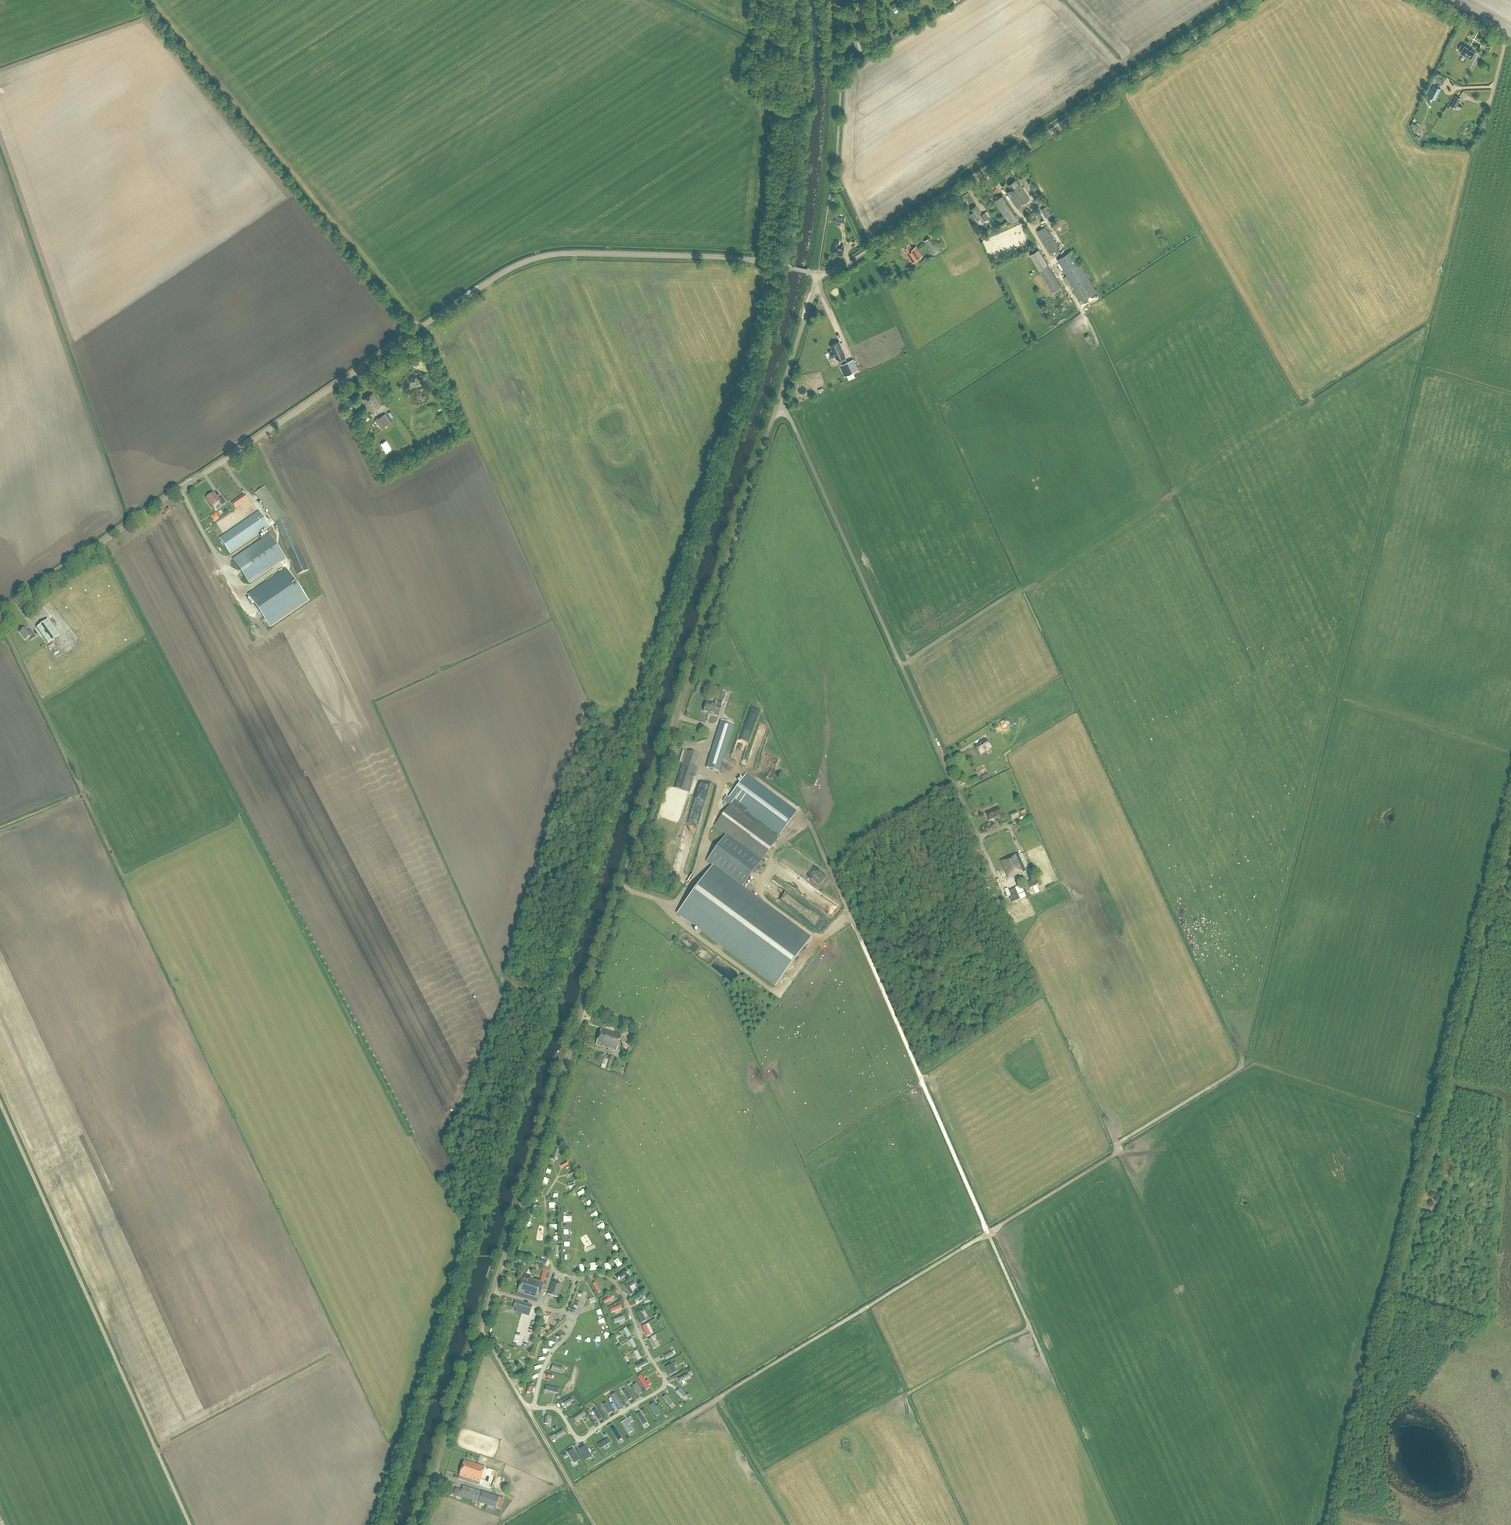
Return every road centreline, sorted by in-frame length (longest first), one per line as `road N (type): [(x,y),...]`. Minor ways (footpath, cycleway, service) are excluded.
road 1 (unclassified): [(418,1524),(775,409)]
road 2 (unclassified): [(0,611),(527,260),(575,252),(737,257),(790,267)]
road 3 (track): [(724,779),(748,771),(803,813),(1047,1367)]
road 4 (track): [(715,1402),(1117,1154),(1120,1142),(1241,1064)]
road 5 (unclassified): [(1002,891),(789,416),(775,409)]
road 6 (unclassified): [(818,273),(862,258),(1252,0)]
road 7 (track): [(0,1102),(191,1524)]
road 8 (track): [(0,830),(83,794),(0,617)]
road 9 (track): [(481,1329),(592,1524)]
road 10 (track): [(902,666),(1025,590)]
road 11 (unclassified): [(775,409),(818,273)]
road 12 (track): [(907,1395),(1030,1328)]

